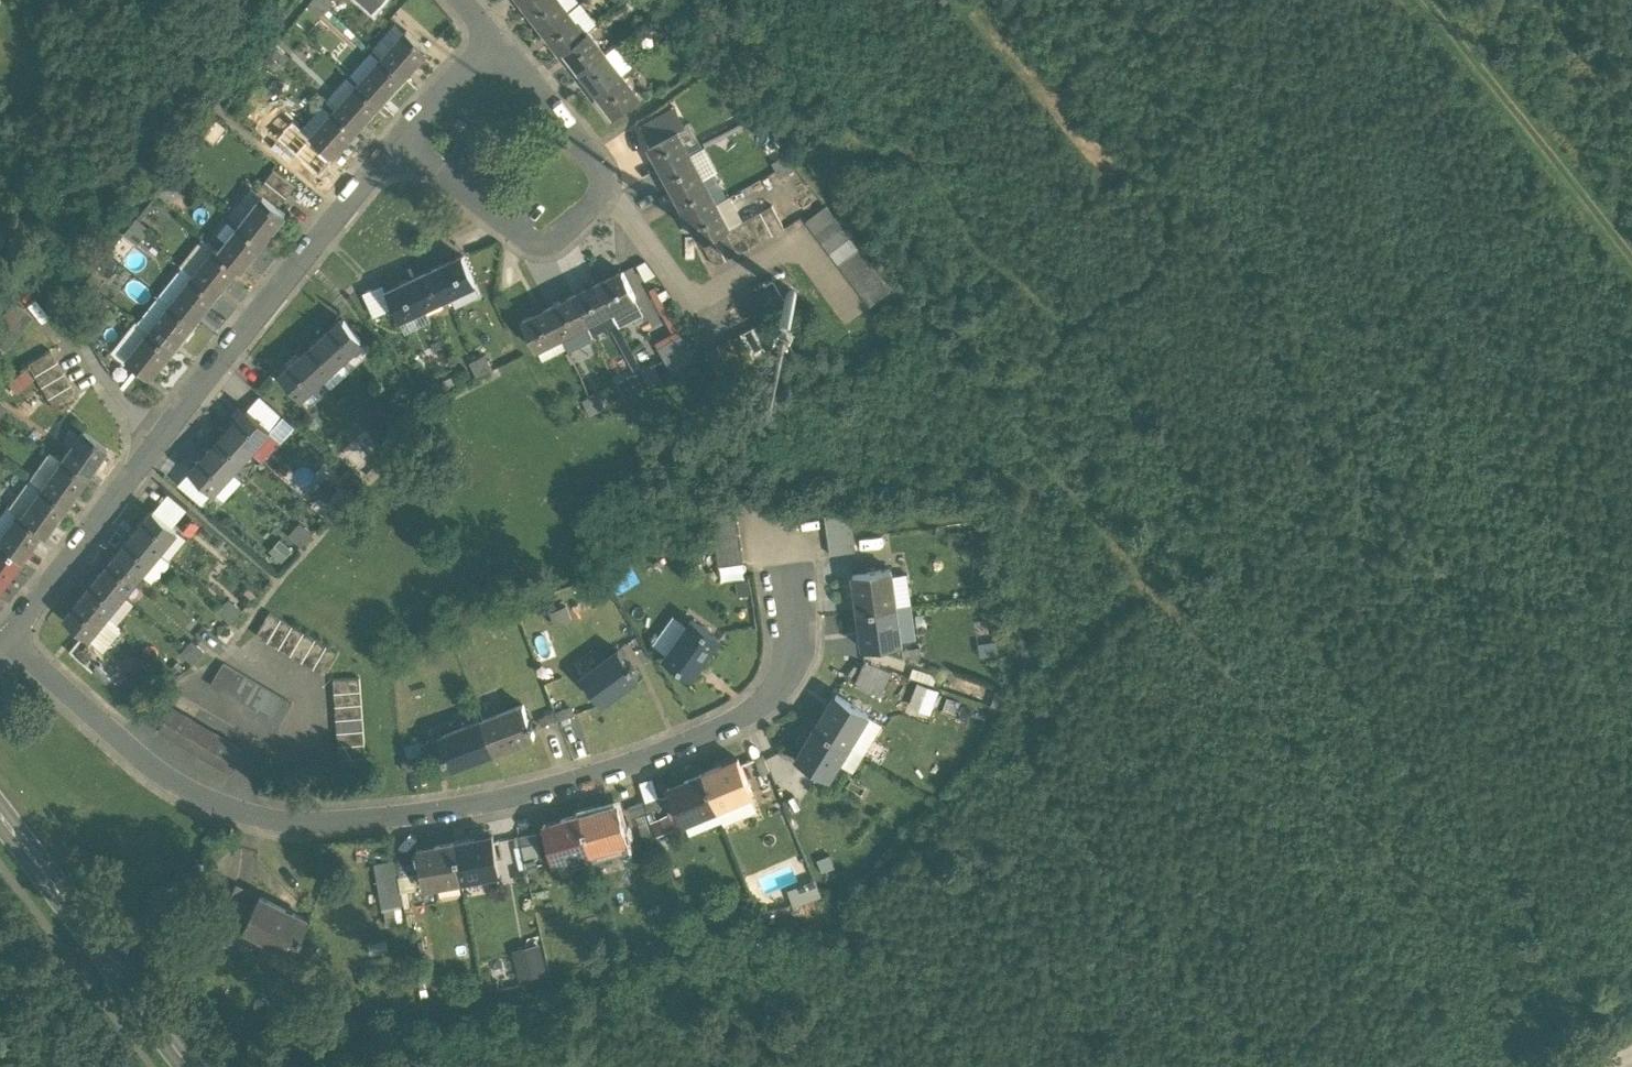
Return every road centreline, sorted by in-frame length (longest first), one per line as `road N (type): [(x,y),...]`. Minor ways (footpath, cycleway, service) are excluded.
road 1 (residential): [(789,537),(799,648),(743,717),(684,746),(490,801),(354,817),(244,811),(156,769),(5,634)]
road 2 (residential): [(399,140),(5,634)]
road 3 (residential): [(602,182),(689,292),(713,291),(801,244),(852,310)]
road 4 (track): [(1631,271),(1420,0)]
road 5 (secondary): [(194,1066),(0,813)]
road 6 (residential): [(602,182),(595,202),(540,243),(399,140)]
road 7 (residential): [(493,38),(548,95),(602,182)]
road 8 (residential): [(493,38),(399,140)]

